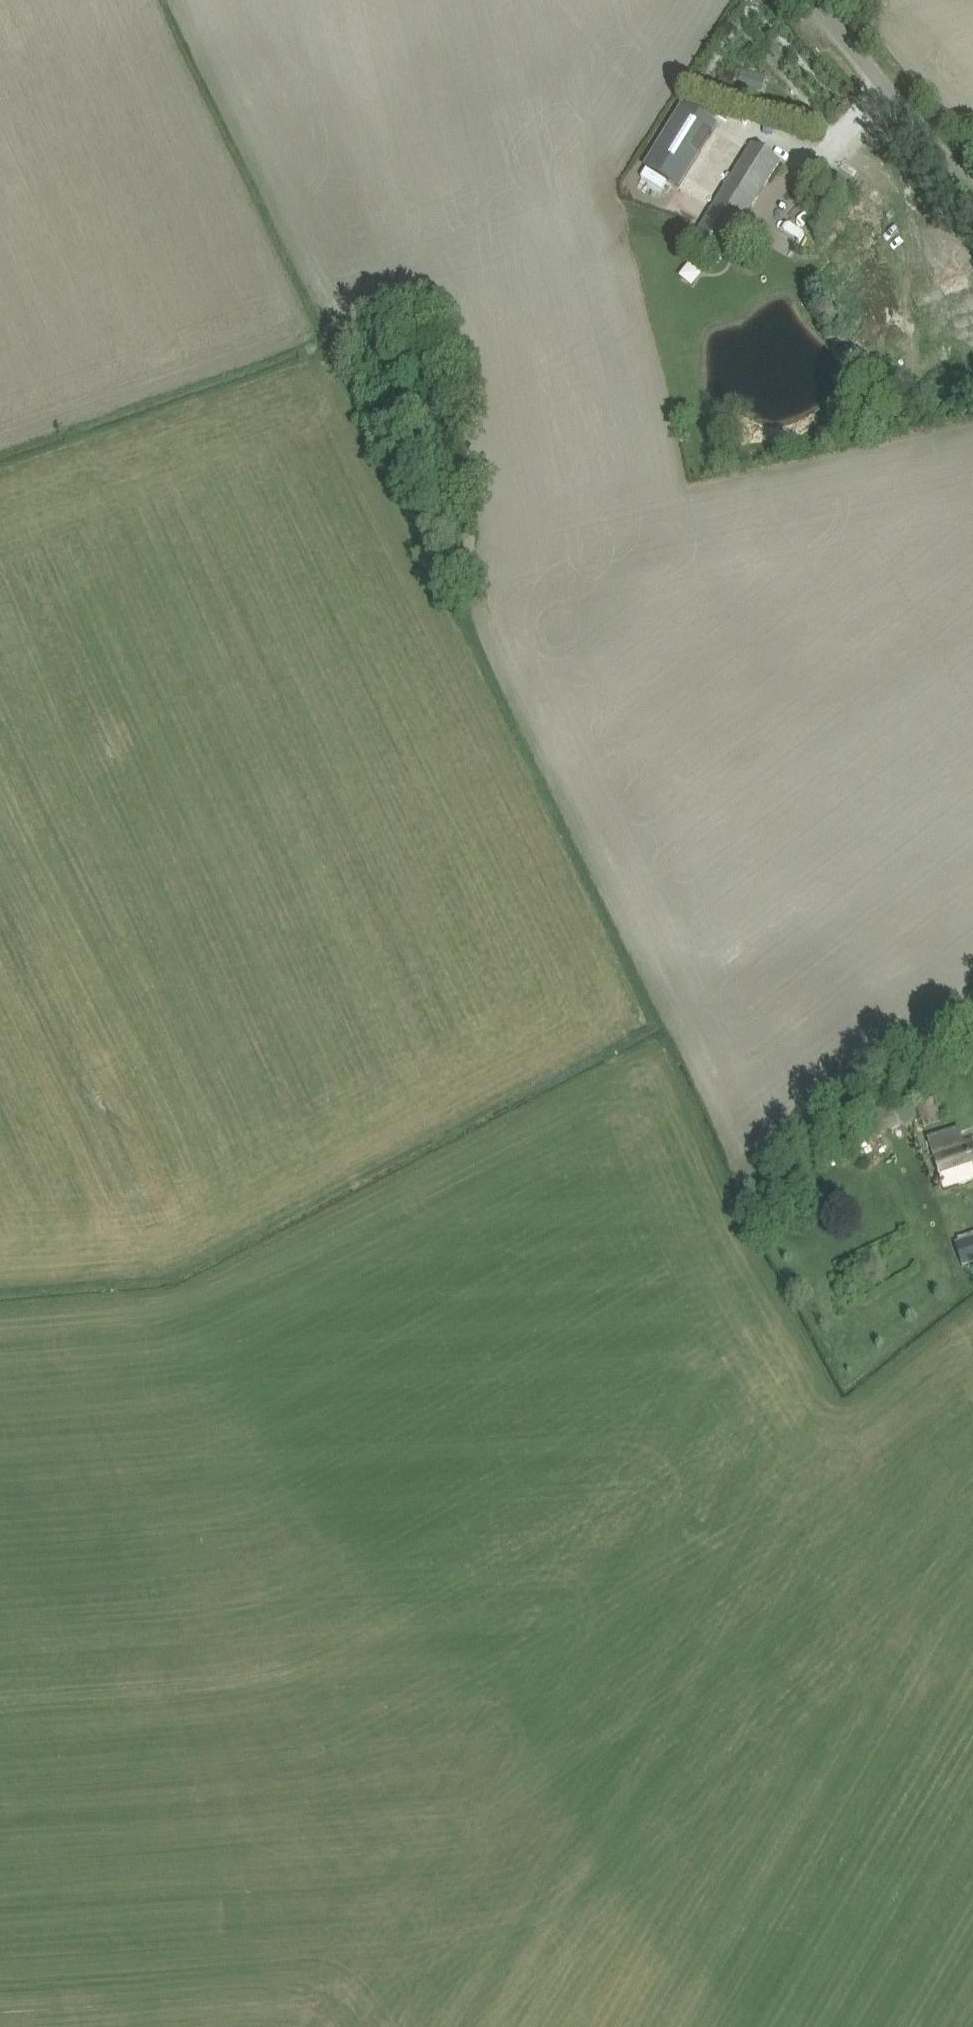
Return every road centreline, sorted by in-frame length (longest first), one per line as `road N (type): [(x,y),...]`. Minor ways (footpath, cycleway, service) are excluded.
road 1 (unclassified): [(972,194),(825,0)]

